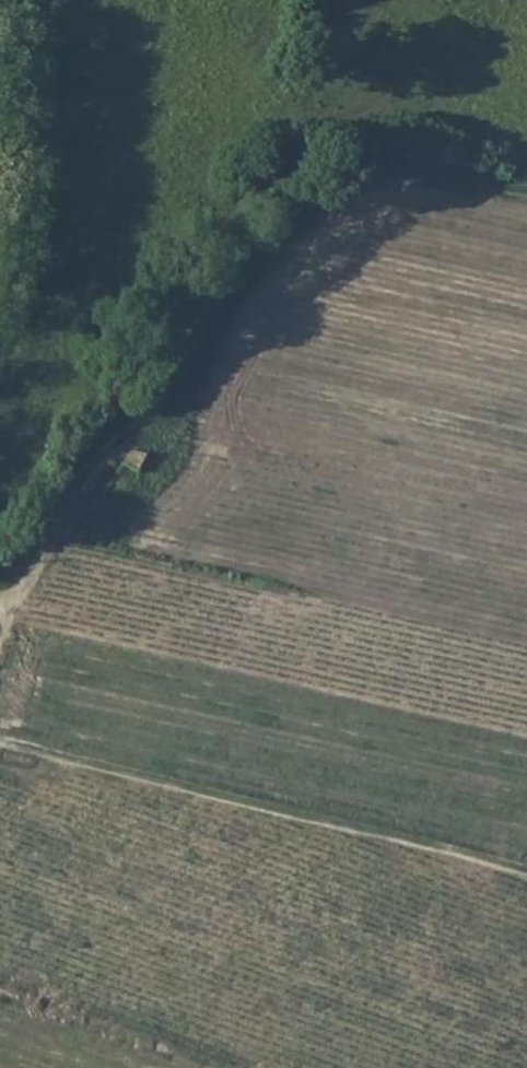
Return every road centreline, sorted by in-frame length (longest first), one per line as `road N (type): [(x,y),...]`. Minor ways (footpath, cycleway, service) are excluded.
road 1 (track): [(526,191),(399,170),(356,171),(323,188),(231,281),(167,399),(112,438),(16,605)]
road 2 (track): [(0,738),(526,873)]

